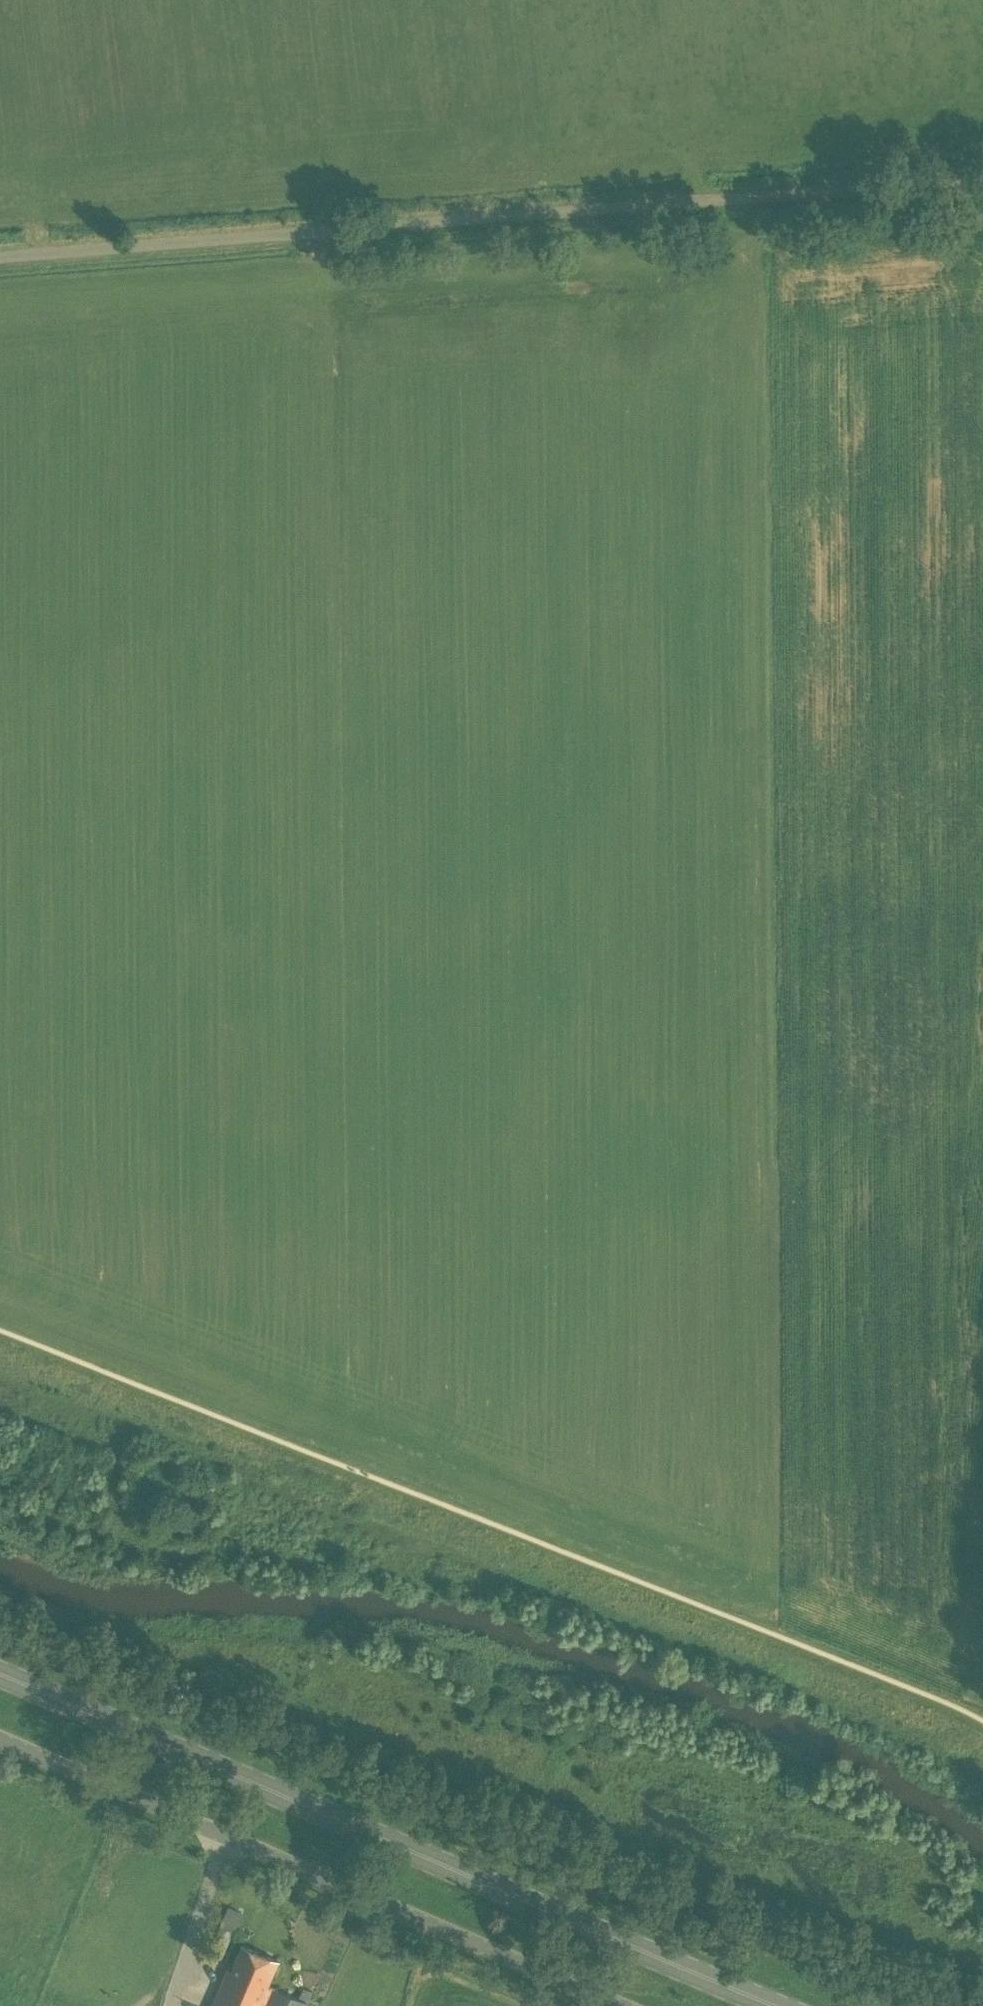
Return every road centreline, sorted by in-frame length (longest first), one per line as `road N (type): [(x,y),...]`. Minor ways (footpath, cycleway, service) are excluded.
road 1 (unclassified): [(0,257),(982,182)]
road 2 (primary): [(785,2005),(0,1672)]
road 3 (unclassified): [(635,2005),(0,1734)]

